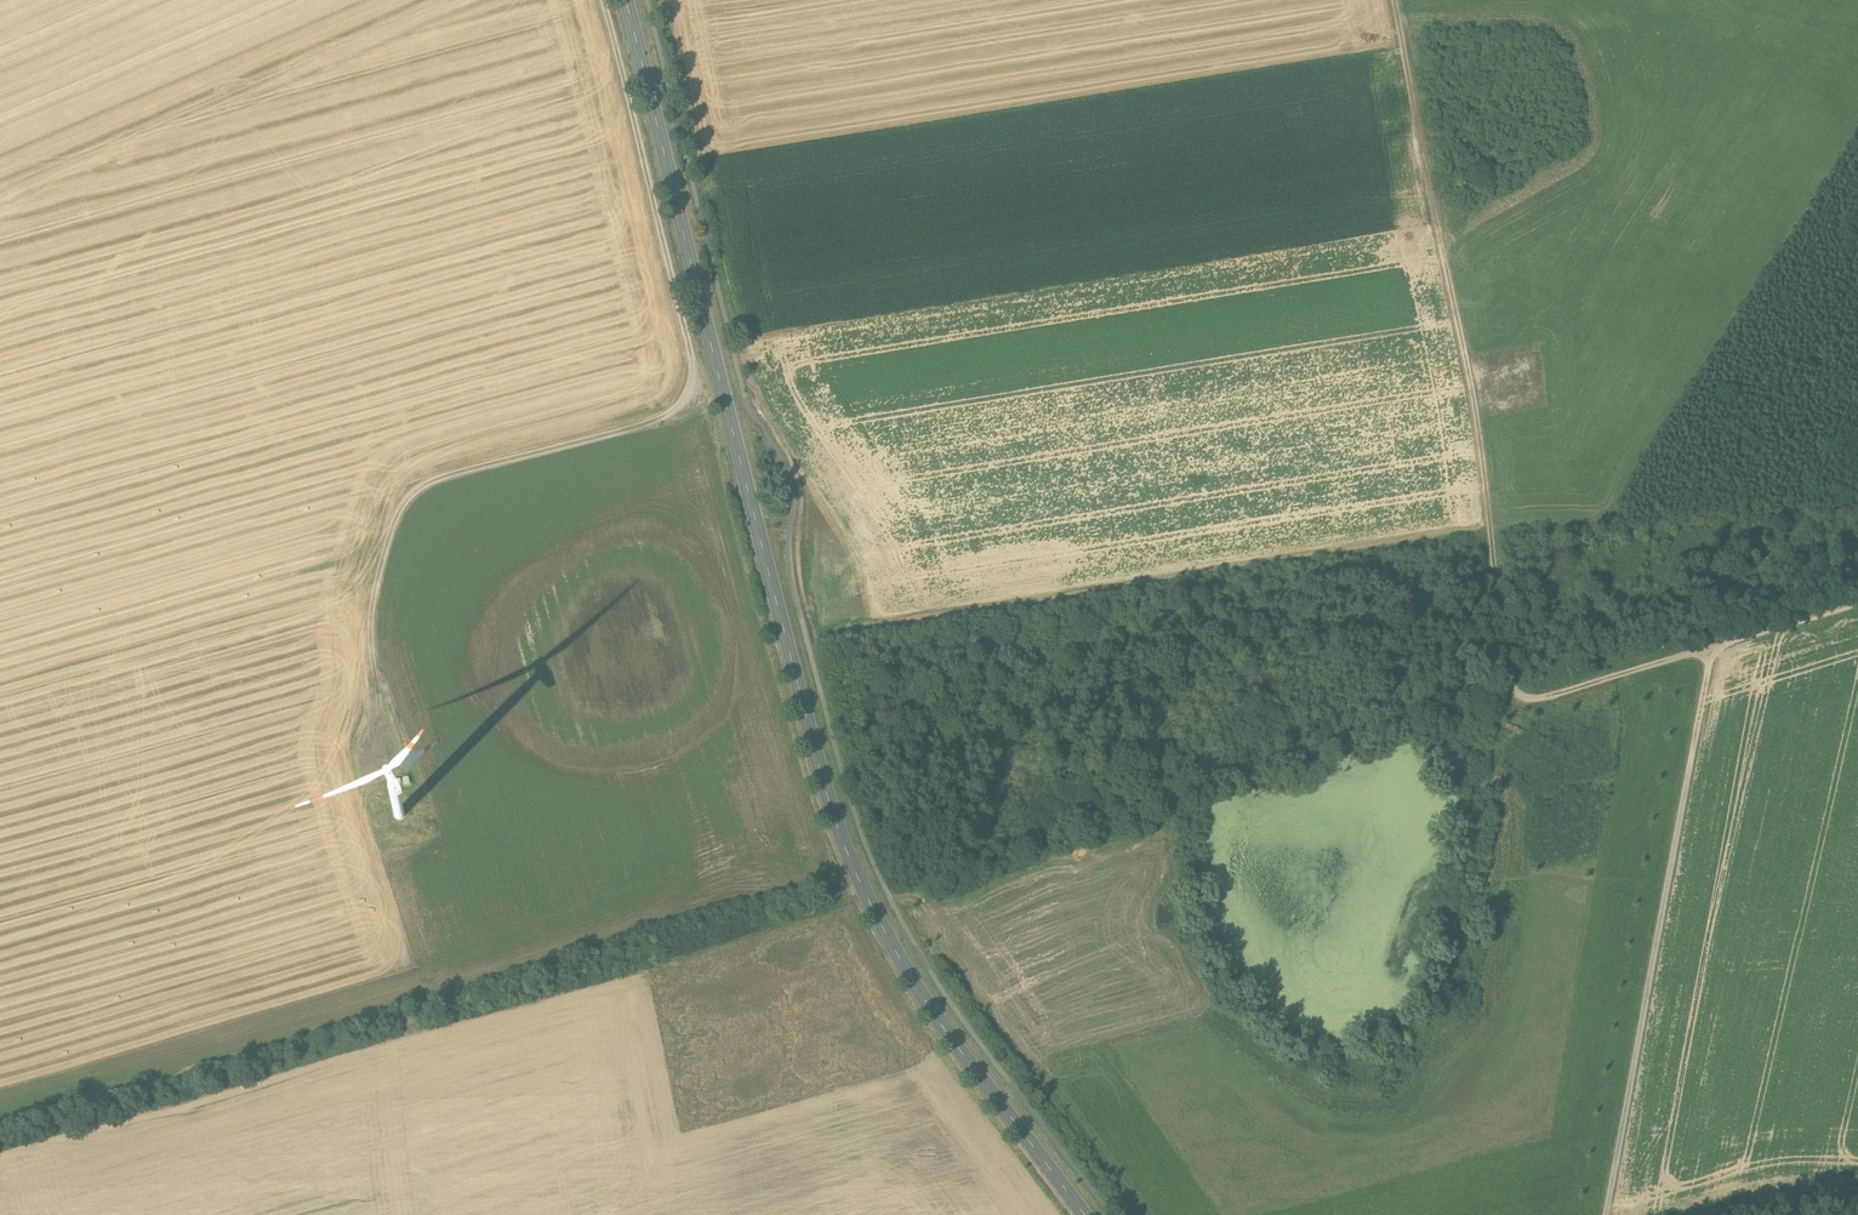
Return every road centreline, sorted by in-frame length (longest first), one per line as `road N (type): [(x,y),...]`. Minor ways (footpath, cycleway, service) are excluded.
road 1 (secondary): [(625,0),(819,772),(846,848),(923,996),(1086,1214)]
road 2 (track): [(1857,602),(1537,696),(1513,684),(1461,331),(1396,0)]
road 3 (track): [(1604,1214),(1715,646)]

